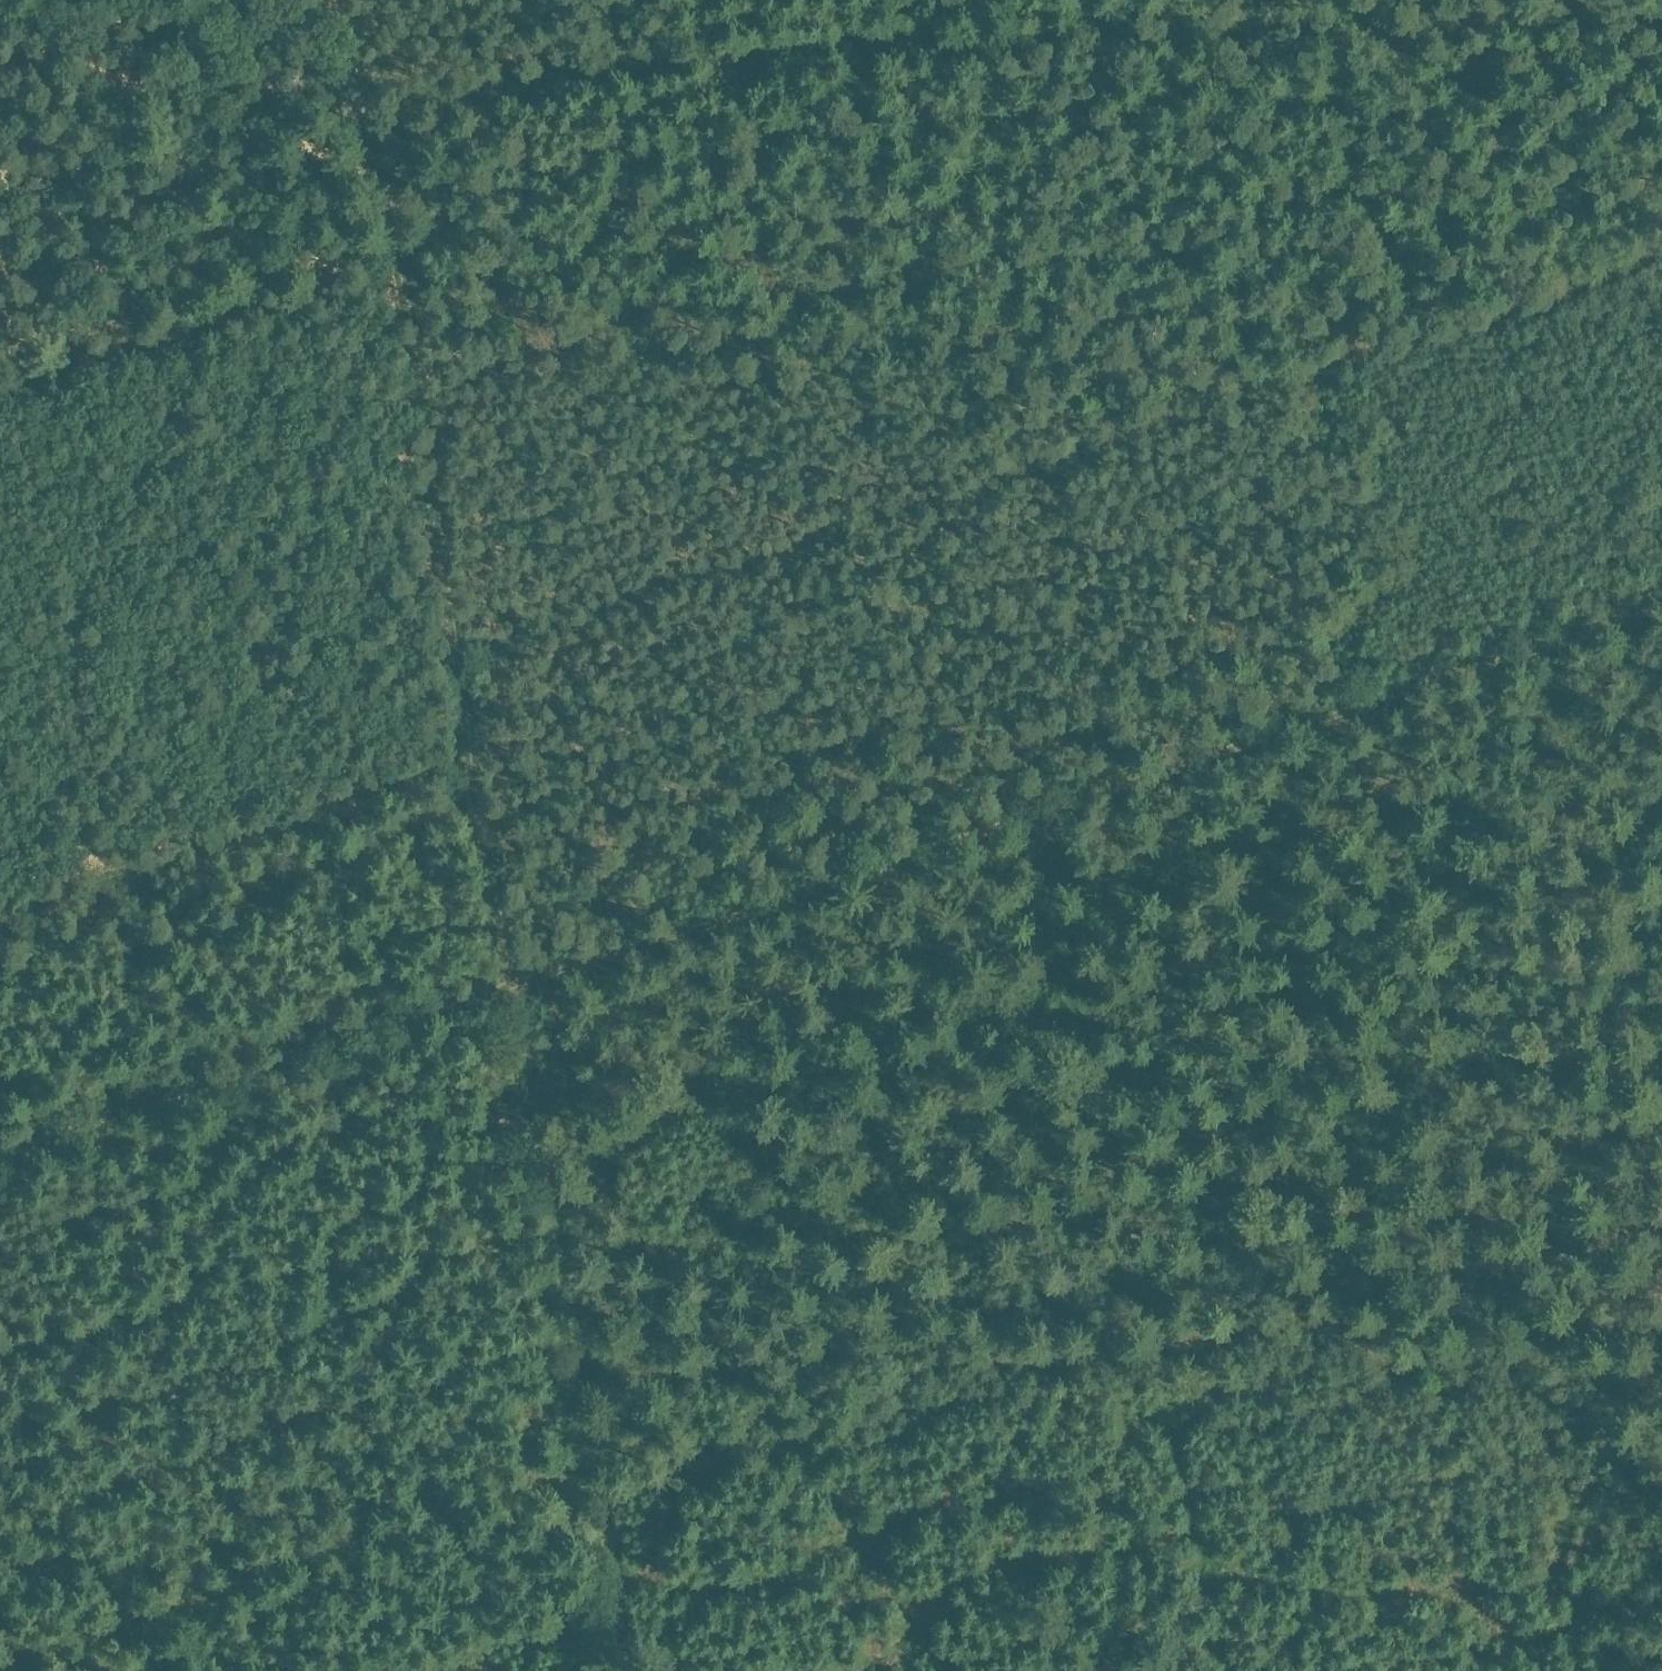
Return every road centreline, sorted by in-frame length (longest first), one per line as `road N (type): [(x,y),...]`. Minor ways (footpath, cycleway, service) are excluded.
road 1 (track): [(1661,604),(0,1148)]
road 2 (track): [(1026,809),(1216,1670)]
road 3 (track): [(629,1670),(508,976)]

